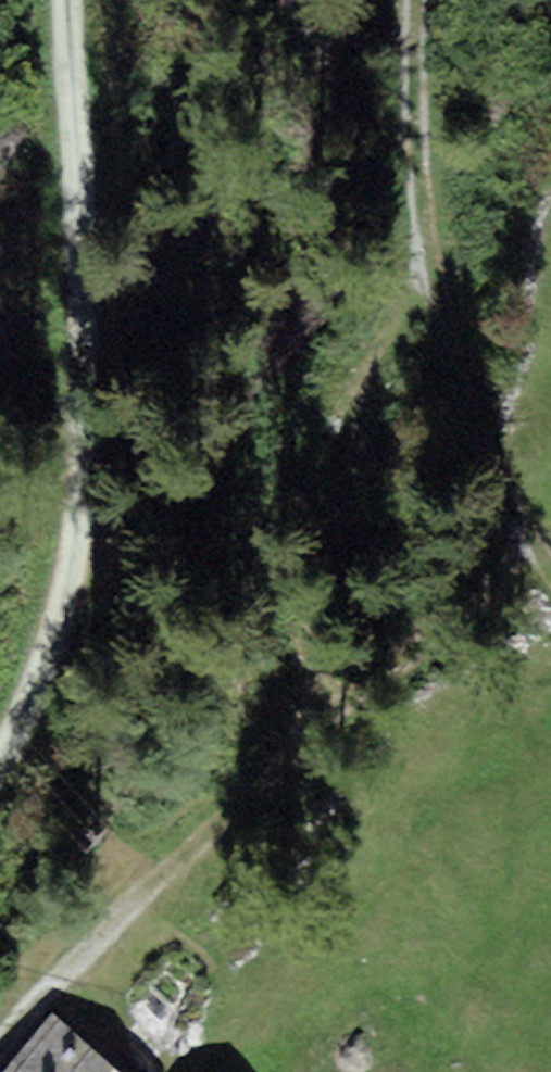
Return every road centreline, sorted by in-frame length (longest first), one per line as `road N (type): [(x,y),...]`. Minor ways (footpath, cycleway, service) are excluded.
road 1 (track): [(412,0),(418,208),(332,487),(300,735),(0,1044)]
road 2 (track): [(0,782),(21,748),(64,616),(86,475),(90,291),(75,0)]
road 3 (track): [(418,208),(487,458),(550,562)]

